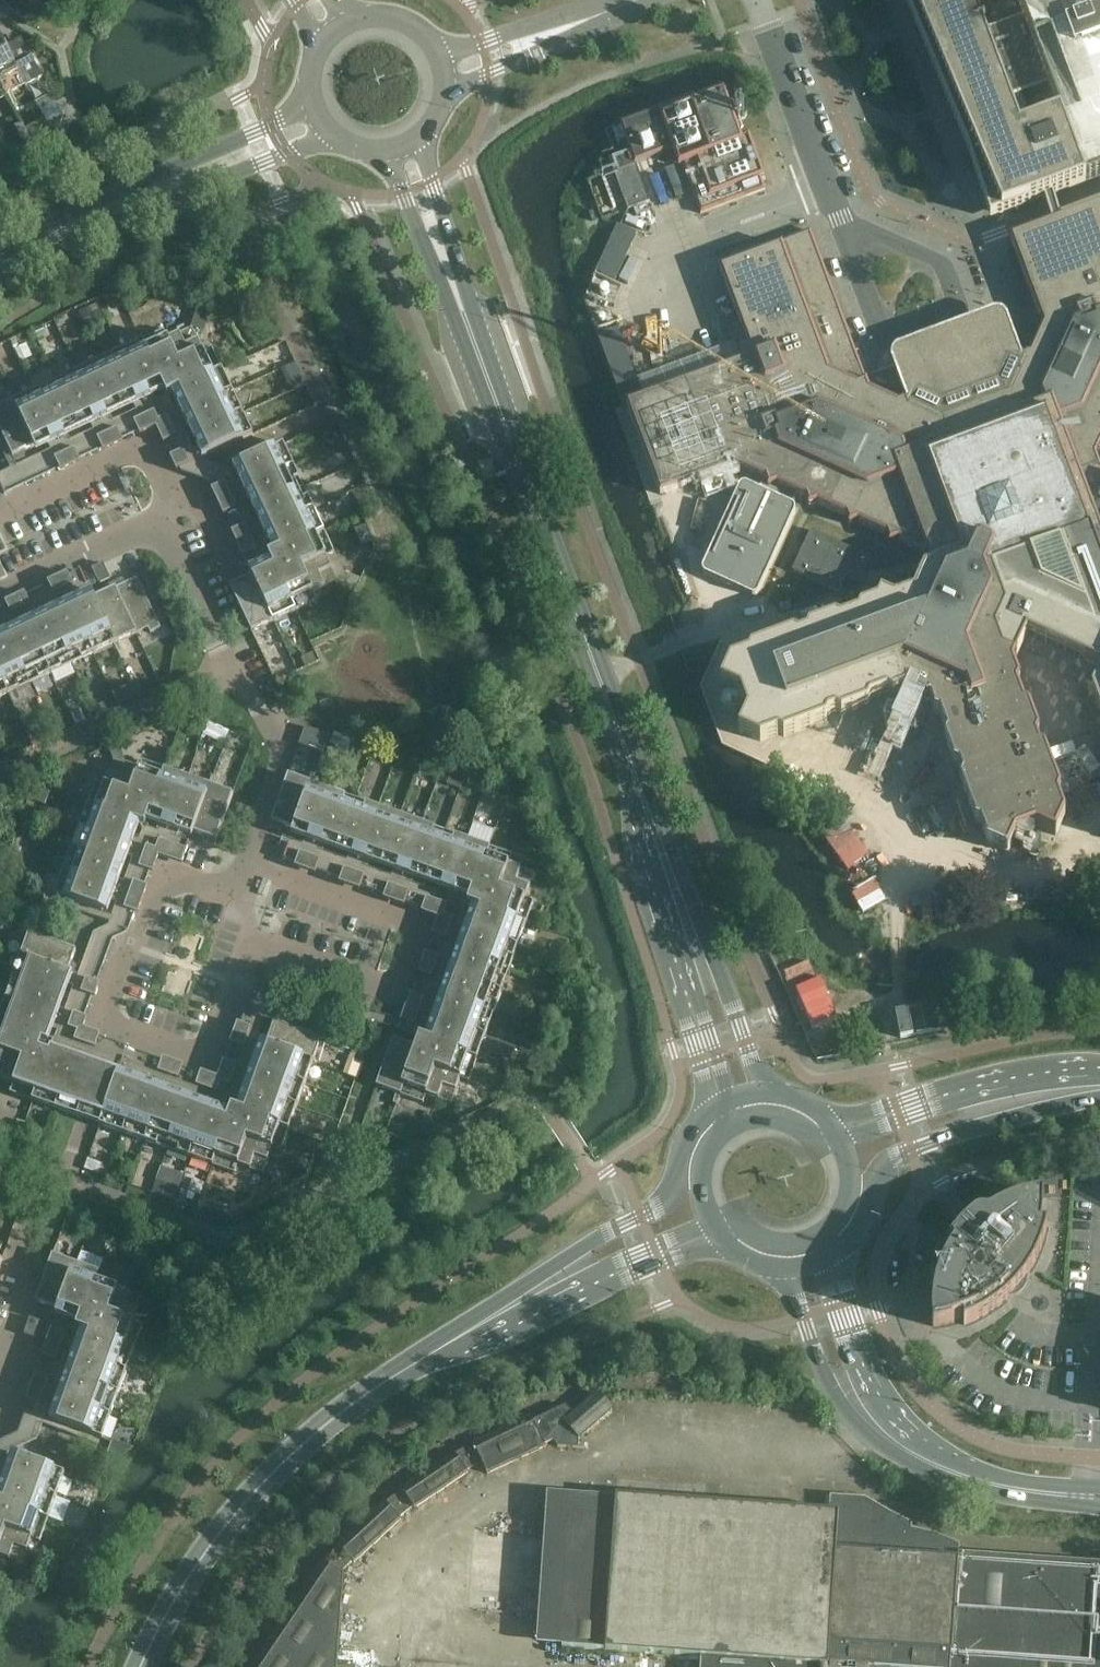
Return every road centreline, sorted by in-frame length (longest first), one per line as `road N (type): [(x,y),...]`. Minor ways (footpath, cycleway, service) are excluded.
road 1 (tertiary): [(641,796),(403,152)]
road 2 (tertiary): [(140,1666),(202,1555),(287,1458),(365,1394),(554,1281)]
road 3 (residential): [(251,936),(395,988),(418,926),(247,864)]
road 4 (residential): [(247,864),(279,761),(158,518)]
road 5 (tertiary): [(0,272),(70,228),(313,115)]
road 6 (residential): [(1,1358),(35,1263),(12,1256),(42,1184),(69,1174),(111,1070)]
road 7 (unclassified): [(841,220),(884,339),(956,313),(943,261),(866,229)]
road 8 (residential): [(127,1027),(106,1017),(129,945),(164,884),(173,876),(233,898)]
road 9 (secondary): [(842,1248),(890,1161),(1017,1101)]
road 10 (residential): [(175,509),(147,448),(0,516)]
road 11 (secondary): [(781,1268),(846,1407),(902,1446)]
road 12 (unclassified): [(444,71),(646,0)]
road 13 (residential): [(127,1027),(210,1053),(251,936)]
road 14 (secondary): [(1085,1494),(1004,1489),(902,1446)]
road 15 (residential): [(767,17),(832,193)]
road 16 (residential): [(158,518),(0,589)]
road 17 (tertiary): [(641,796),(698,954)]
road 18 (tertiary): [(674,1183),(656,1205),(592,1240),(554,1281)]
road 19 (tertiary): [(764,1092),(725,988),(698,954)]
road 20 (unclassified): [(694,243),(832,193)]
road 21 (tertiary): [(444,71),(423,37),(388,20),(332,36)]
road 22 (secondary): [(953,1092),(933,1089),(826,1120)]
road 23 (tertiary): [(601,1280),(619,1281),(725,1241)]
road 24 (tertiary): [(601,1280),(614,1264),(712,1222)]
road 25 (secondary): [(953,1092),(941,1105),(839,1139)]

